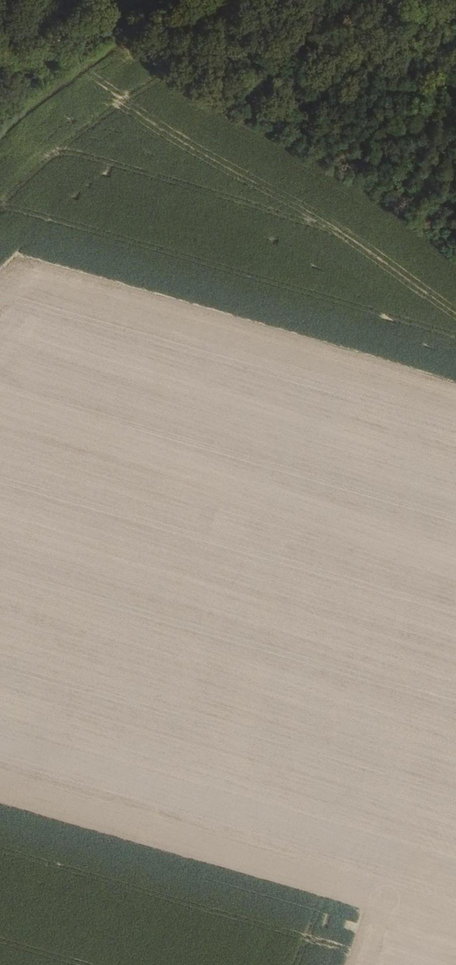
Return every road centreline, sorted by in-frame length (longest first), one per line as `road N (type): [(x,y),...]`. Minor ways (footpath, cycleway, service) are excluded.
road 1 (track): [(0,120),(176,0)]

